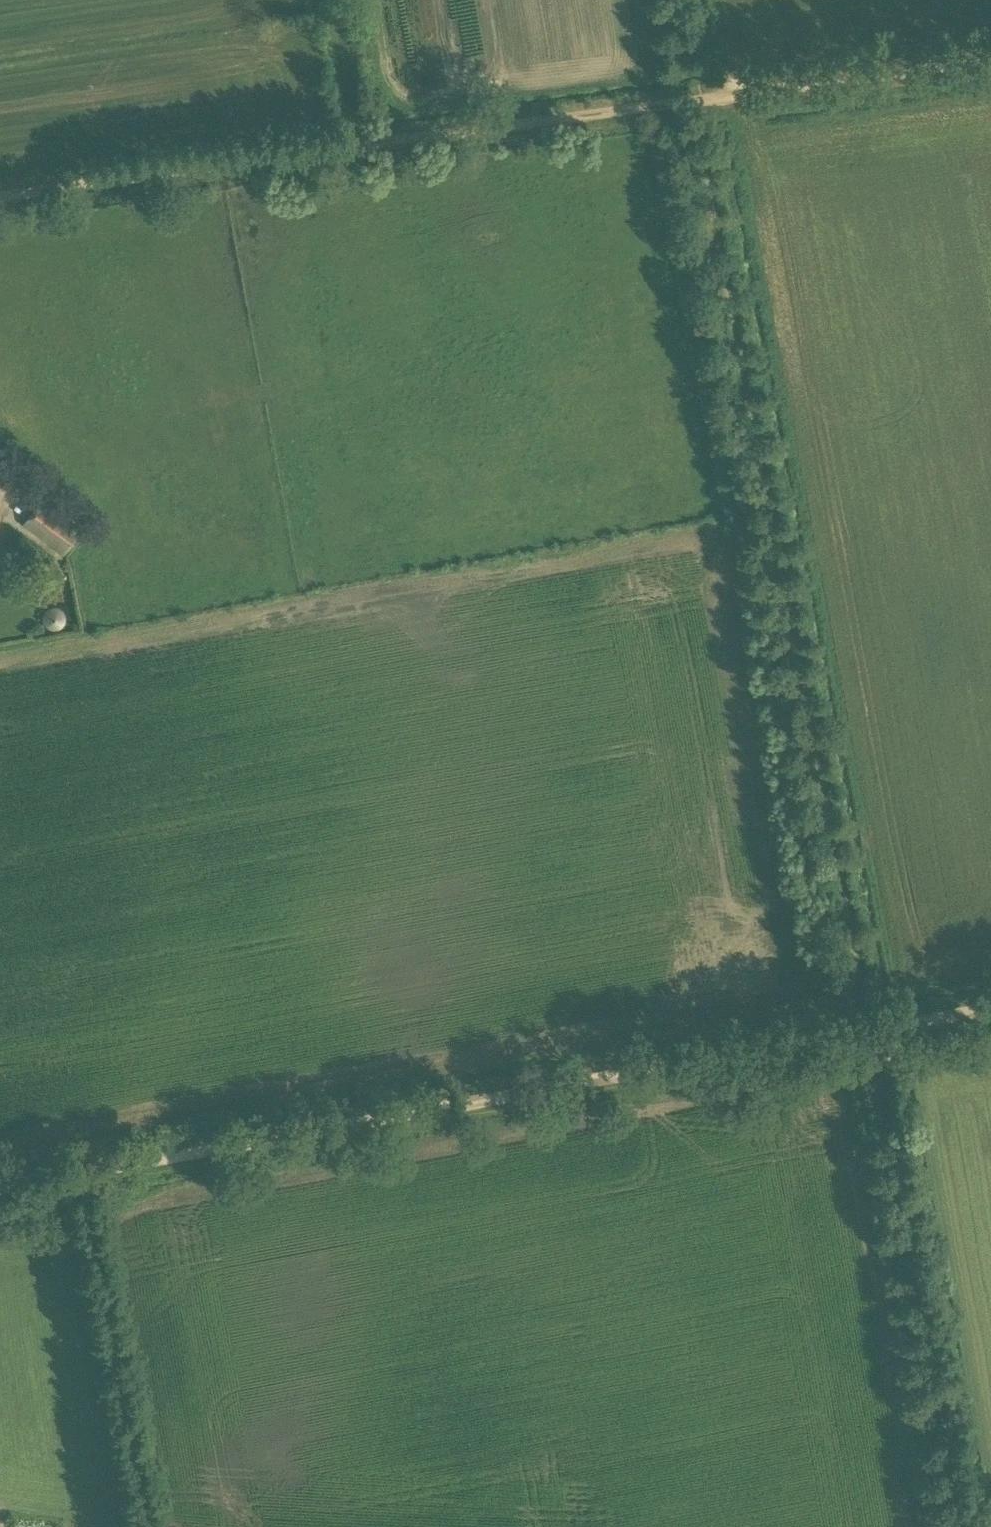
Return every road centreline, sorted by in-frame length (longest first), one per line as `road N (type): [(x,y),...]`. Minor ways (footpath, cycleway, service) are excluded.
road 1 (track): [(705,122),(702,150),(871,999)]
road 2 (track): [(0,1188),(879,1027)]
road 3 (track): [(0,198),(706,97)]
road 4 (track): [(891,1025),(878,1084),(966,1526)]
road 5 (track): [(706,97),(990,61)]

